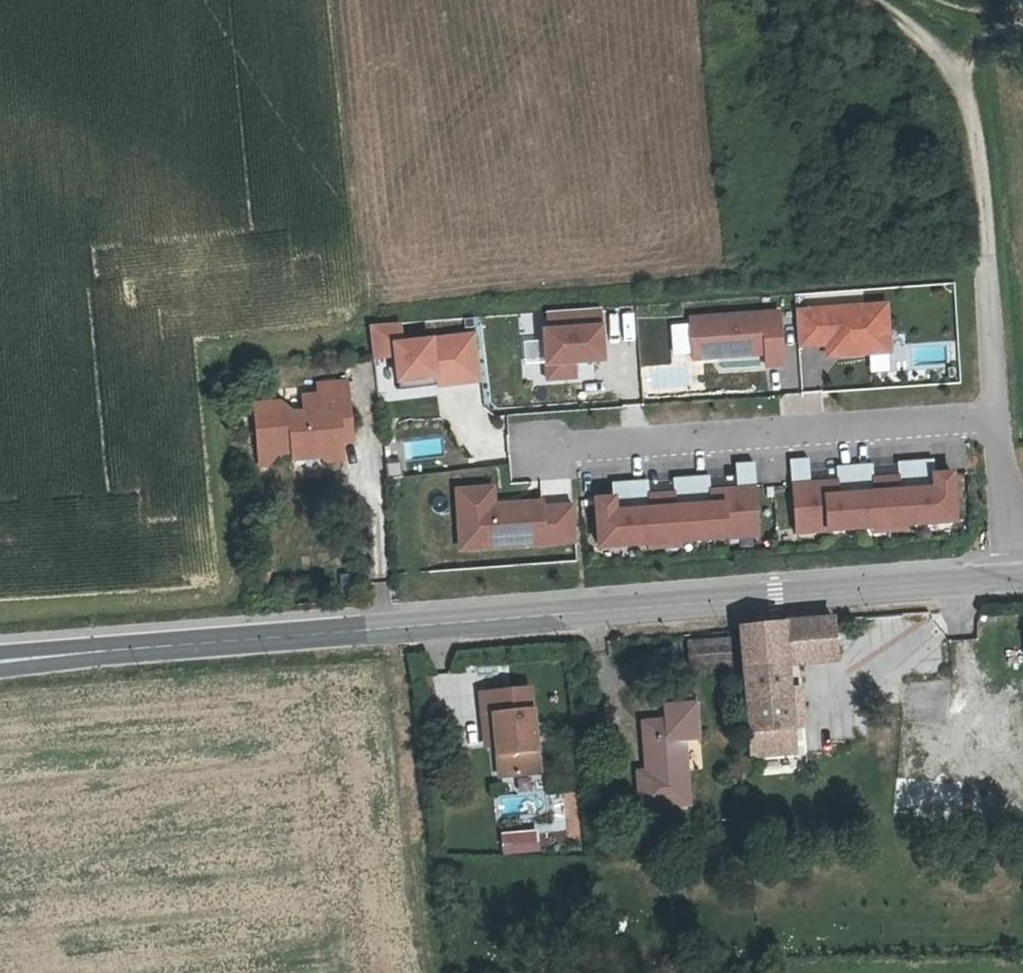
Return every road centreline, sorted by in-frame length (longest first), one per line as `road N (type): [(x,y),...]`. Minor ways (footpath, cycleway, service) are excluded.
road 1 (tertiary): [(381,637),(1022,580)]
road 2 (track): [(849,0),(940,56),(966,89),(1003,414)]
road 3 (tertiary): [(0,667),(381,637)]
road 4 (residential): [(360,390),(381,637)]

